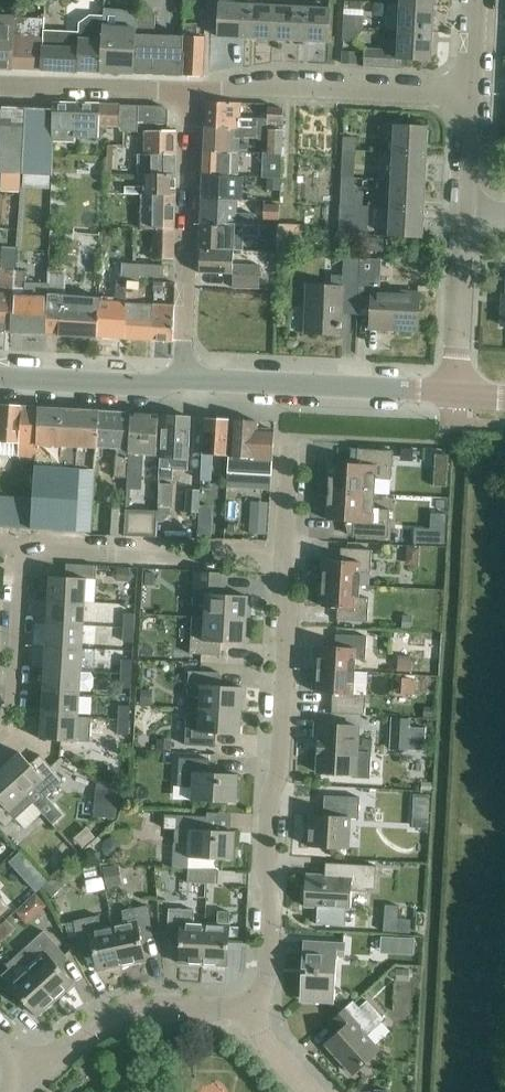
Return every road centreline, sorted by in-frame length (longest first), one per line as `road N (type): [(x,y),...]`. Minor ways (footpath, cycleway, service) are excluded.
road 1 (residential): [(254,1020),(267,985),(271,901),(264,871),(269,802),(280,774),(288,559)]
road 2 (residential): [(192,91),(183,377)]
road 3 (residential): [(192,91),(281,84),(467,93)]
road 4 (secondary): [(455,392),(183,377)]
road 5 (residential): [(20,548),(288,559)]
road 6 (residential): [(28,1069),(91,1024),(153,1010),(208,1006),(254,1020)]
road 7 (residential): [(0,85),(192,91)]
road 8 (secondary): [(183,377),(152,386),(0,380)]
road 9 (residential): [(0,724),(10,700),(20,548)]
road 10 (residential): [(455,392),(461,220)]
road 11 (residential): [(461,220),(467,93)]

